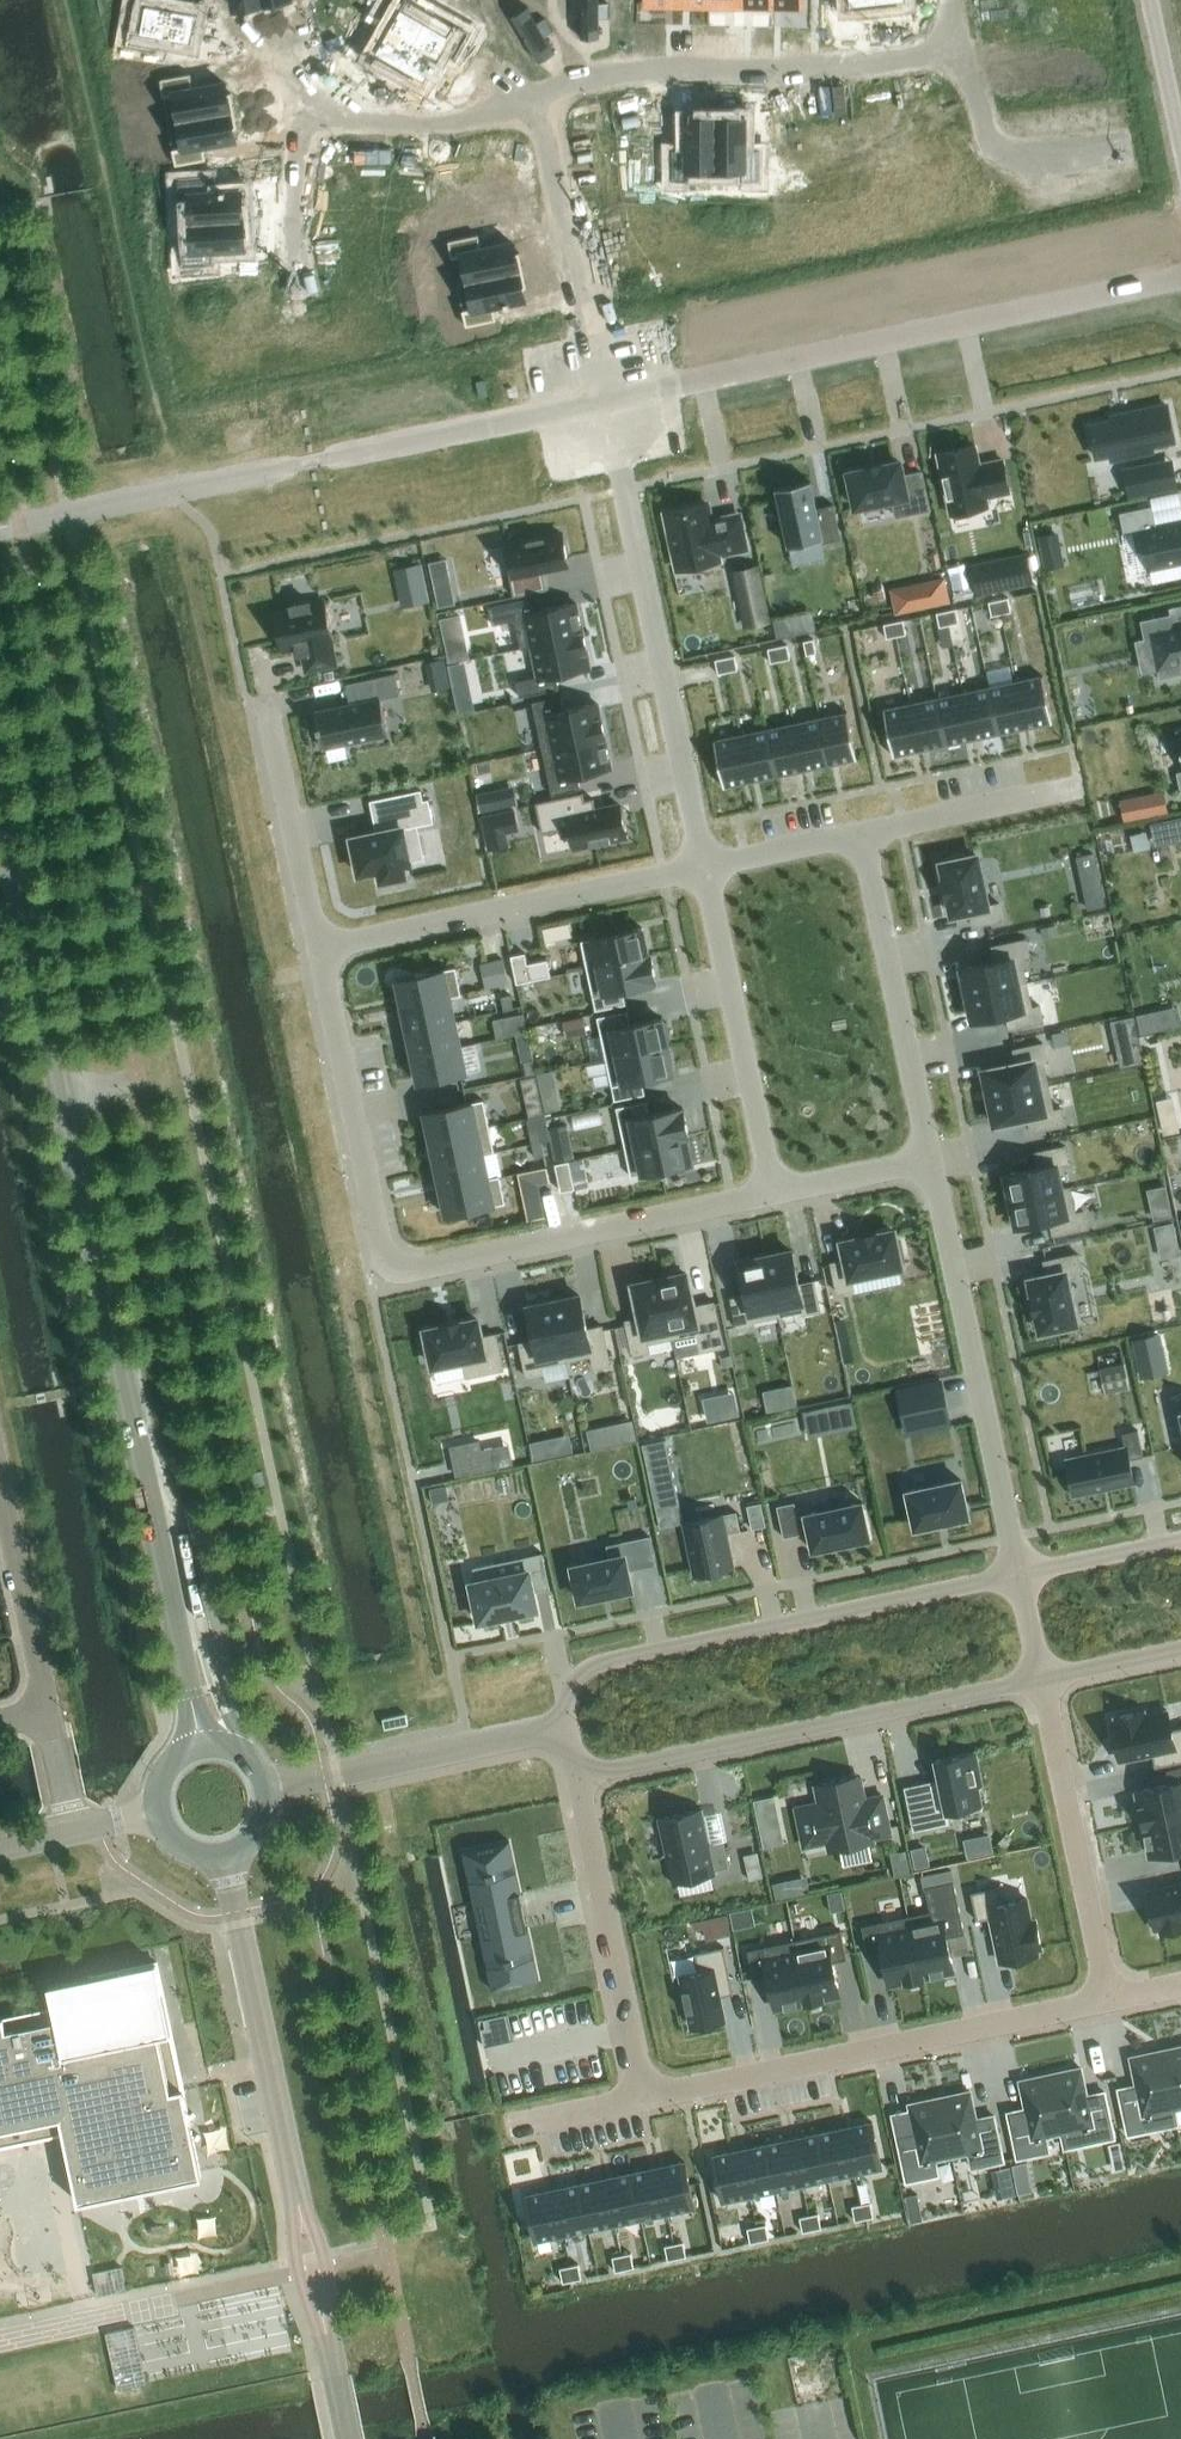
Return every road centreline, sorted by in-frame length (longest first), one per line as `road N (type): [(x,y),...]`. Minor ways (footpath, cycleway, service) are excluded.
road 1 (tertiary): [(0,810),(201,1744)]
road 2 (residential): [(539,90),(634,72),(961,58),(990,141),(1011,158),(1117,152)]
road 3 (tertiary): [(223,1856),(350,2438)]
road 4 (residential): [(605,402),(1180,279)]
road 5 (residential): [(565,1723),(561,1704),(586,1669),(1019,1575)]
road 6 (residential): [(704,872),(605,402)]
road 7 (residential): [(1044,1683),(594,1778),(577,1771)]
road 8 (residential): [(644,2099),(1108,2003)]
road 9 (residential): [(929,1160),(1019,1575)]
road 10 (residential): [(774,1193),(385,1274)]
road 11 (residential): [(704,872),(320,951)]
road 12 (residential): [(577,1771),(644,2099)]
road 13 (residential): [(861,836),(929,1160)]
road 14 (residential): [(320,951),(385,1274)]
road 15 (residential): [(774,1193),(704,872)]
road 16 (residential): [(1044,1683),(1108,2003)]
road 17 (residential): [(605,402),(539,90)]
road 18 (residential): [(565,1723),(267,1789)]
road 19 (residential): [(266,715),(320,951)]
road 20 (residential): [(309,118),(447,127),(539,90)]
road 21 (residential): [(1082,791),(861,836)]
road 22 (residential): [(41,1713),(0,1492)]
road 23 (residential): [(309,118),(286,220),(304,303)]
road 24 (residential): [(1019,1575),(1180,1541)]
road 25 (residential): [(861,836),(704,872)]
road 26 (residential): [(929,1160),(774,1193)]
road 27 (residential): [(1151,0),(1180,140)]
road 28 (residential): [(1180,1654),(1044,1683)]
road 29 (residential): [(519,2125),(644,2099)]
road 30 (residential): [(71,1831),(41,1713)]

